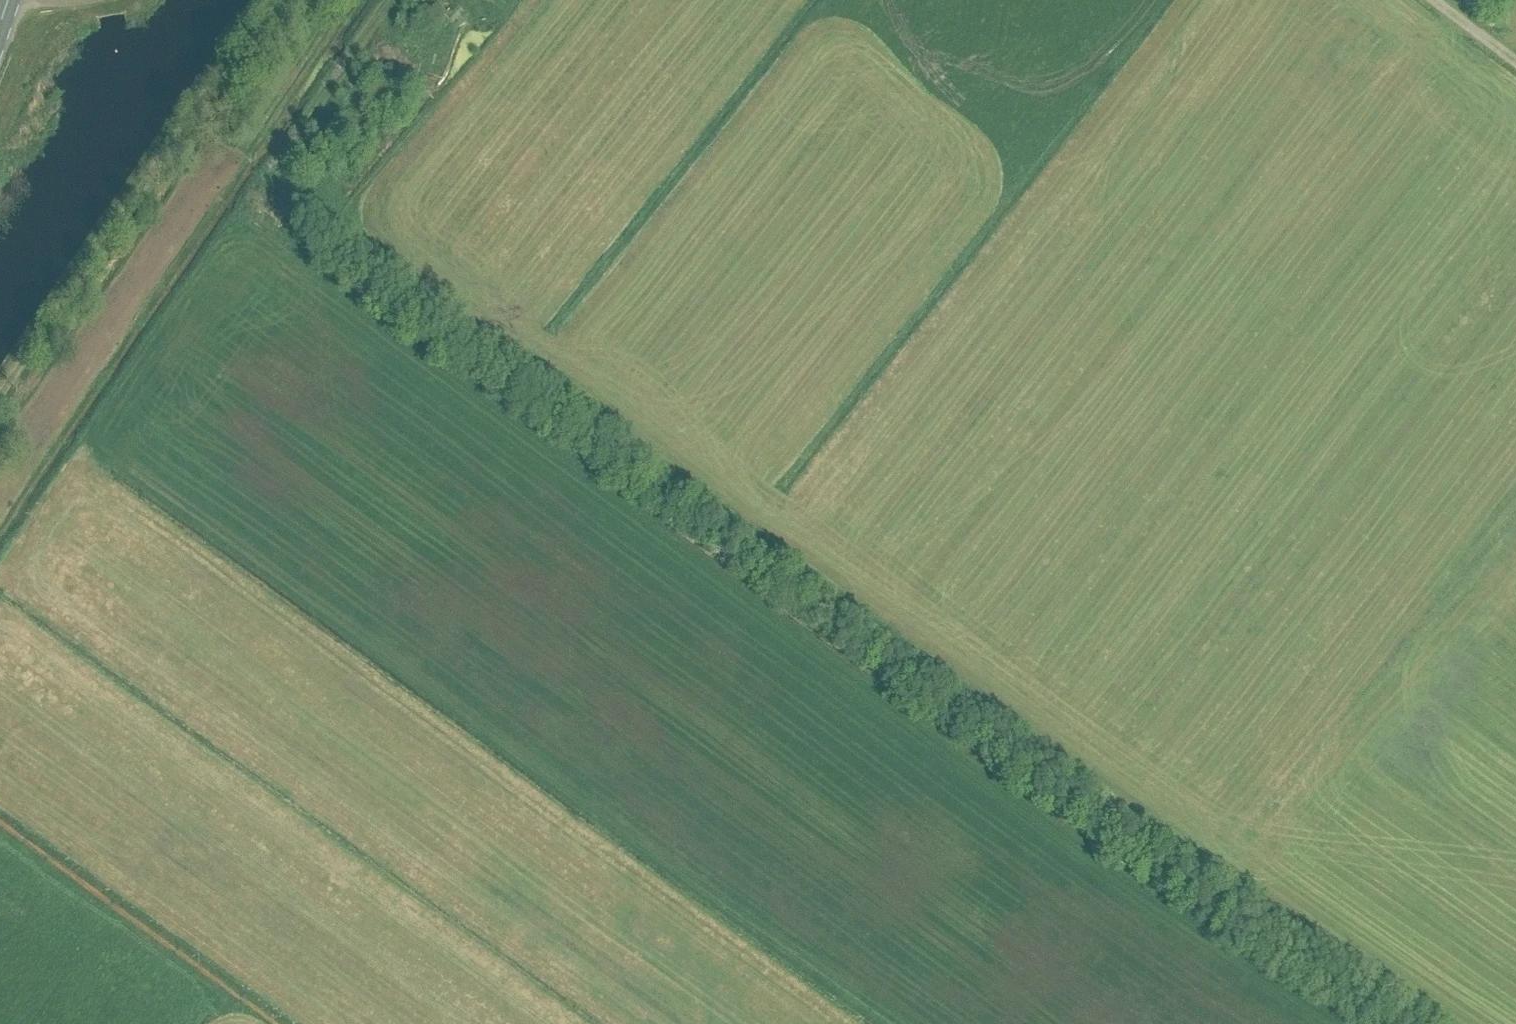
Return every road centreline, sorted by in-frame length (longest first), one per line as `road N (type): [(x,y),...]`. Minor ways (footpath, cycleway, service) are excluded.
road 1 (track): [(273,0),(0,397)]

